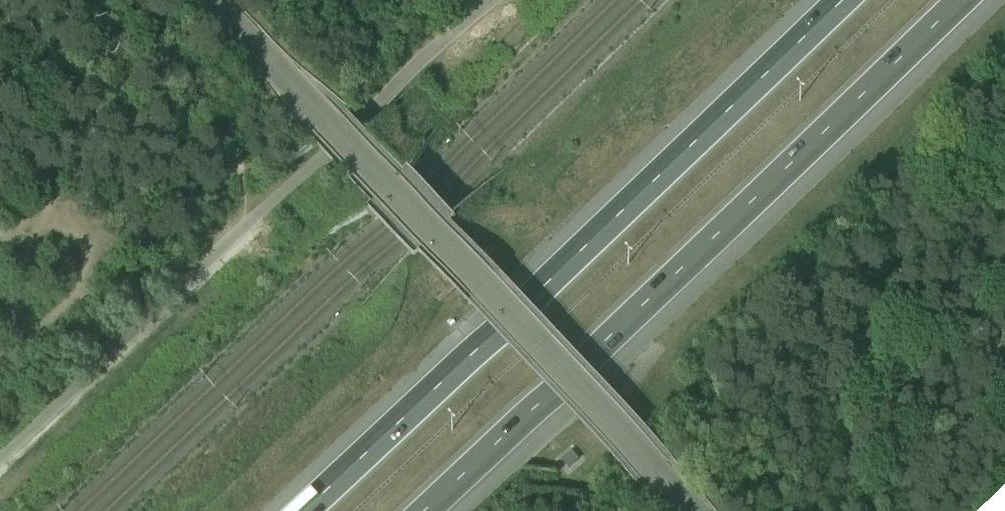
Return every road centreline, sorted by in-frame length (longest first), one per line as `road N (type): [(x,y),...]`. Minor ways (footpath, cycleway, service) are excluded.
road 1 (motorway): [(863,0),(326,510)]
road 2 (motorway): [(430,510),(966,0)]
road 3 (unclassified): [(208,0),(699,510)]
road 4 (residential): [(0,457),(491,0)]

